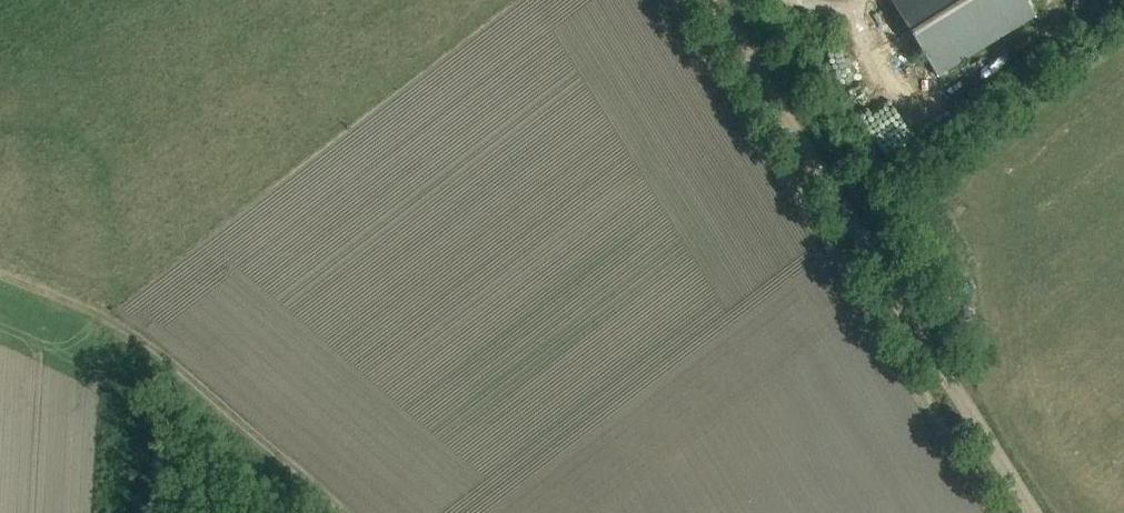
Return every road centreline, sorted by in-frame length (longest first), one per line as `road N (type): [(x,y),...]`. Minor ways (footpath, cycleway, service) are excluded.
road 1 (track): [(1030,512),(715,0)]
road 2 (track): [(0,274),(115,325),(340,512)]

